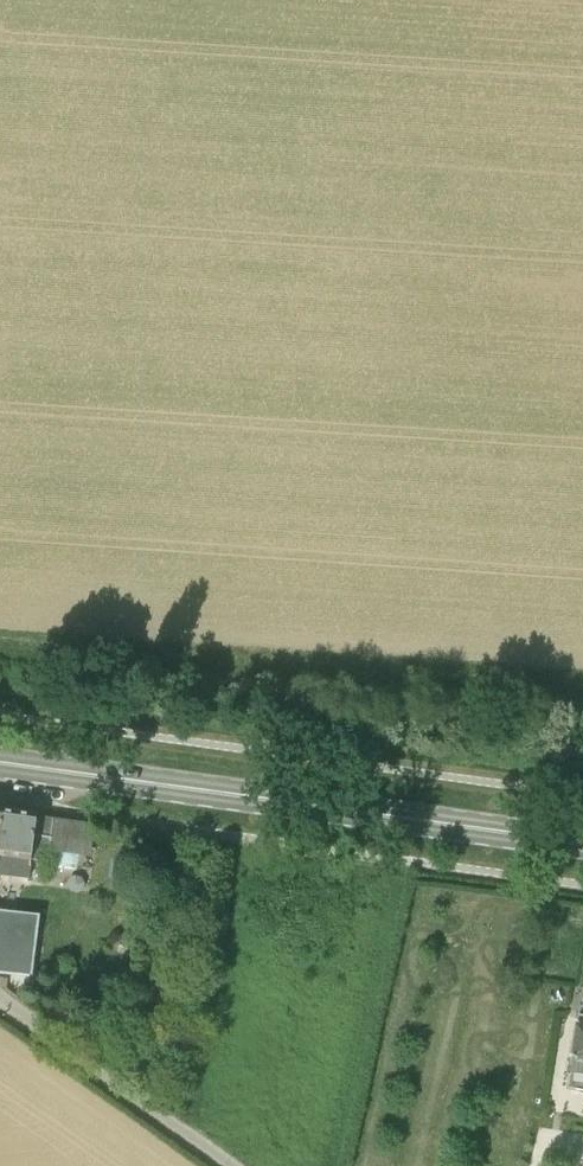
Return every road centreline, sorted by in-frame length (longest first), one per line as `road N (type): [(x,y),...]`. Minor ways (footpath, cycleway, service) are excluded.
road 1 (primary): [(582,843),(0,762)]
road 2 (unclassified): [(232,1165),(0,998)]

